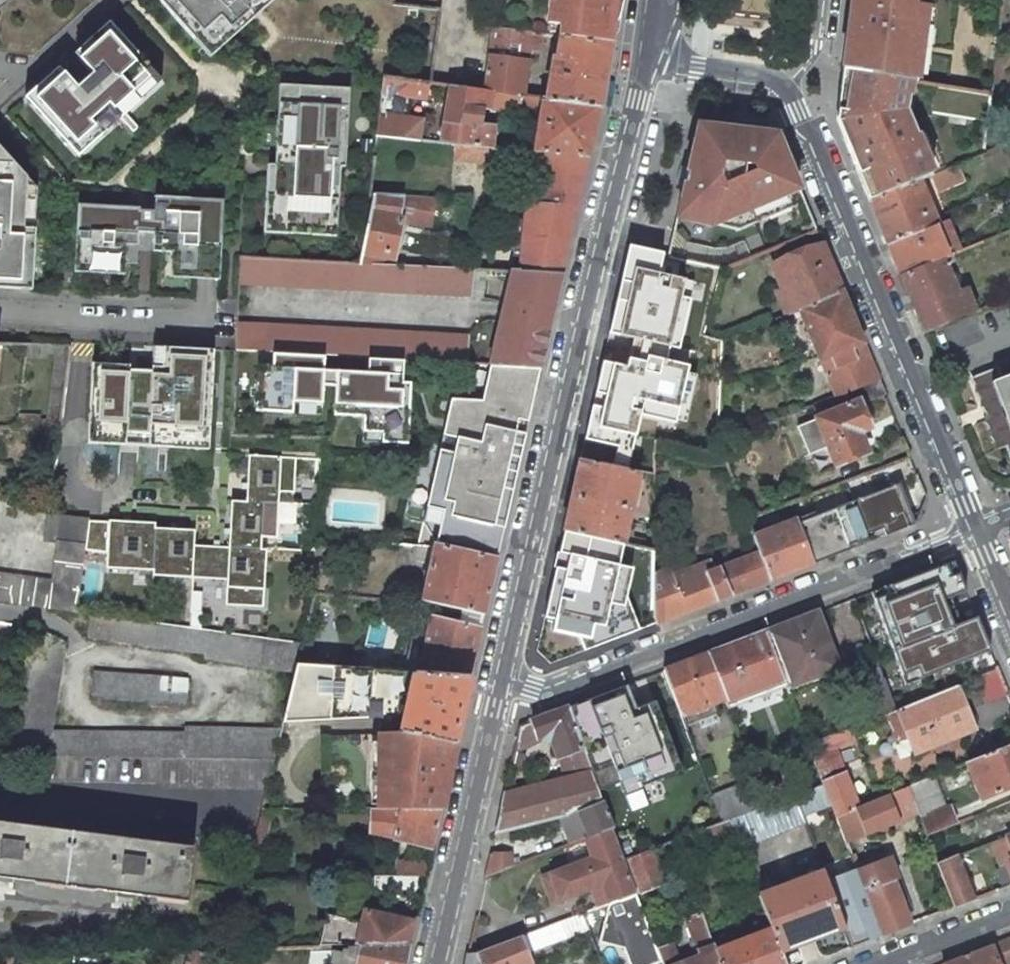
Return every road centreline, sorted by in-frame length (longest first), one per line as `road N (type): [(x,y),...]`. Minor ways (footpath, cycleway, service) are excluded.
road 1 (unclassified): [(651,50),(503,678)]
road 2 (residential): [(503,678),(533,686),(975,531)]
road 3 (residential): [(975,531),(841,194),(802,111),(777,78)]
road 4 (unclassified): [(503,678),(436,963)]
road 5 (residential): [(1009,914),(880,963)]
road 6 (residential): [(777,78),(651,50)]

